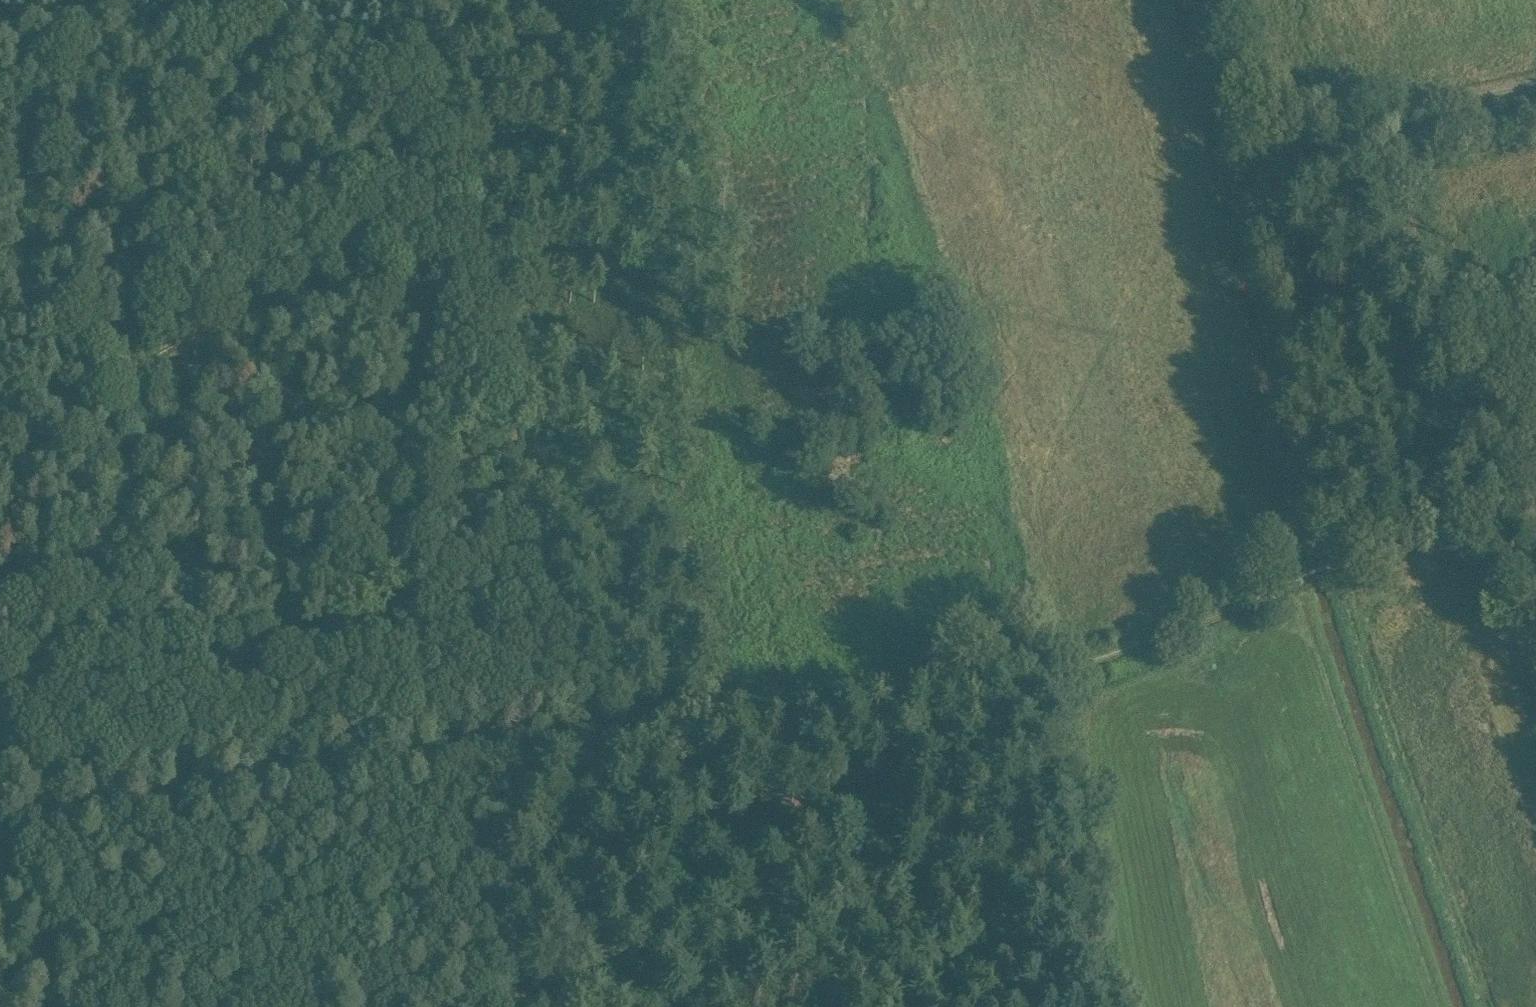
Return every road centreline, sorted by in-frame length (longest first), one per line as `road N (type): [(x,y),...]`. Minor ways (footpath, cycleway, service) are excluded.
road 1 (track): [(1535,509),(1044,675),(593,756)]
road 2 (track): [(593,756),(413,0)]
road 3 (track): [(593,756),(0,842)]
road 4 (track): [(1535,509),(1472,332),(1421,116),(1433,93),(1535,73)]
road 5 (track): [(0,19),(423,42)]
road 6 (track): [(649,1006),(593,756)]
road 7 (track): [(0,864),(66,1006)]

